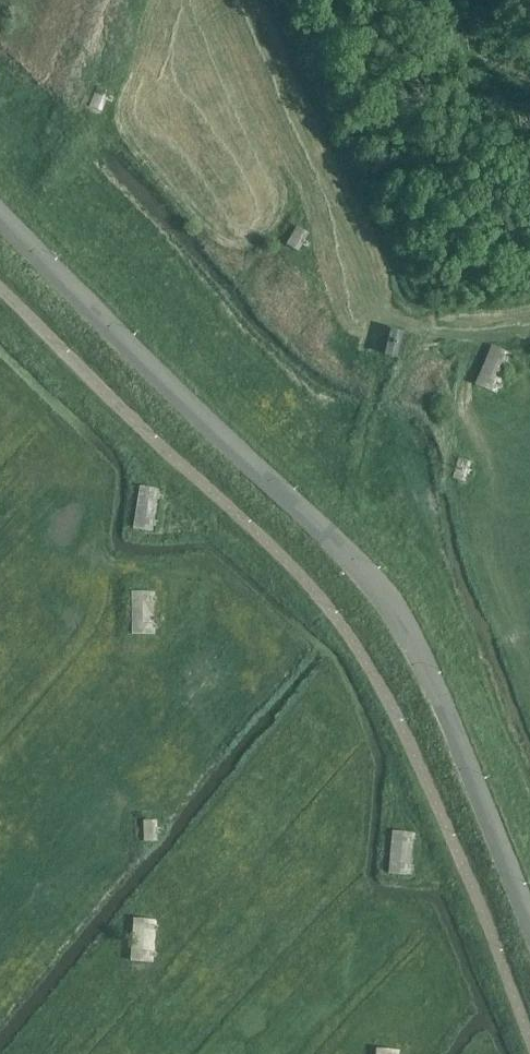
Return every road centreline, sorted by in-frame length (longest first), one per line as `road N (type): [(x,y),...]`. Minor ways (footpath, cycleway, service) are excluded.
road 1 (tertiary): [(529,921),(438,692),(395,613),(336,542),(0,215)]

